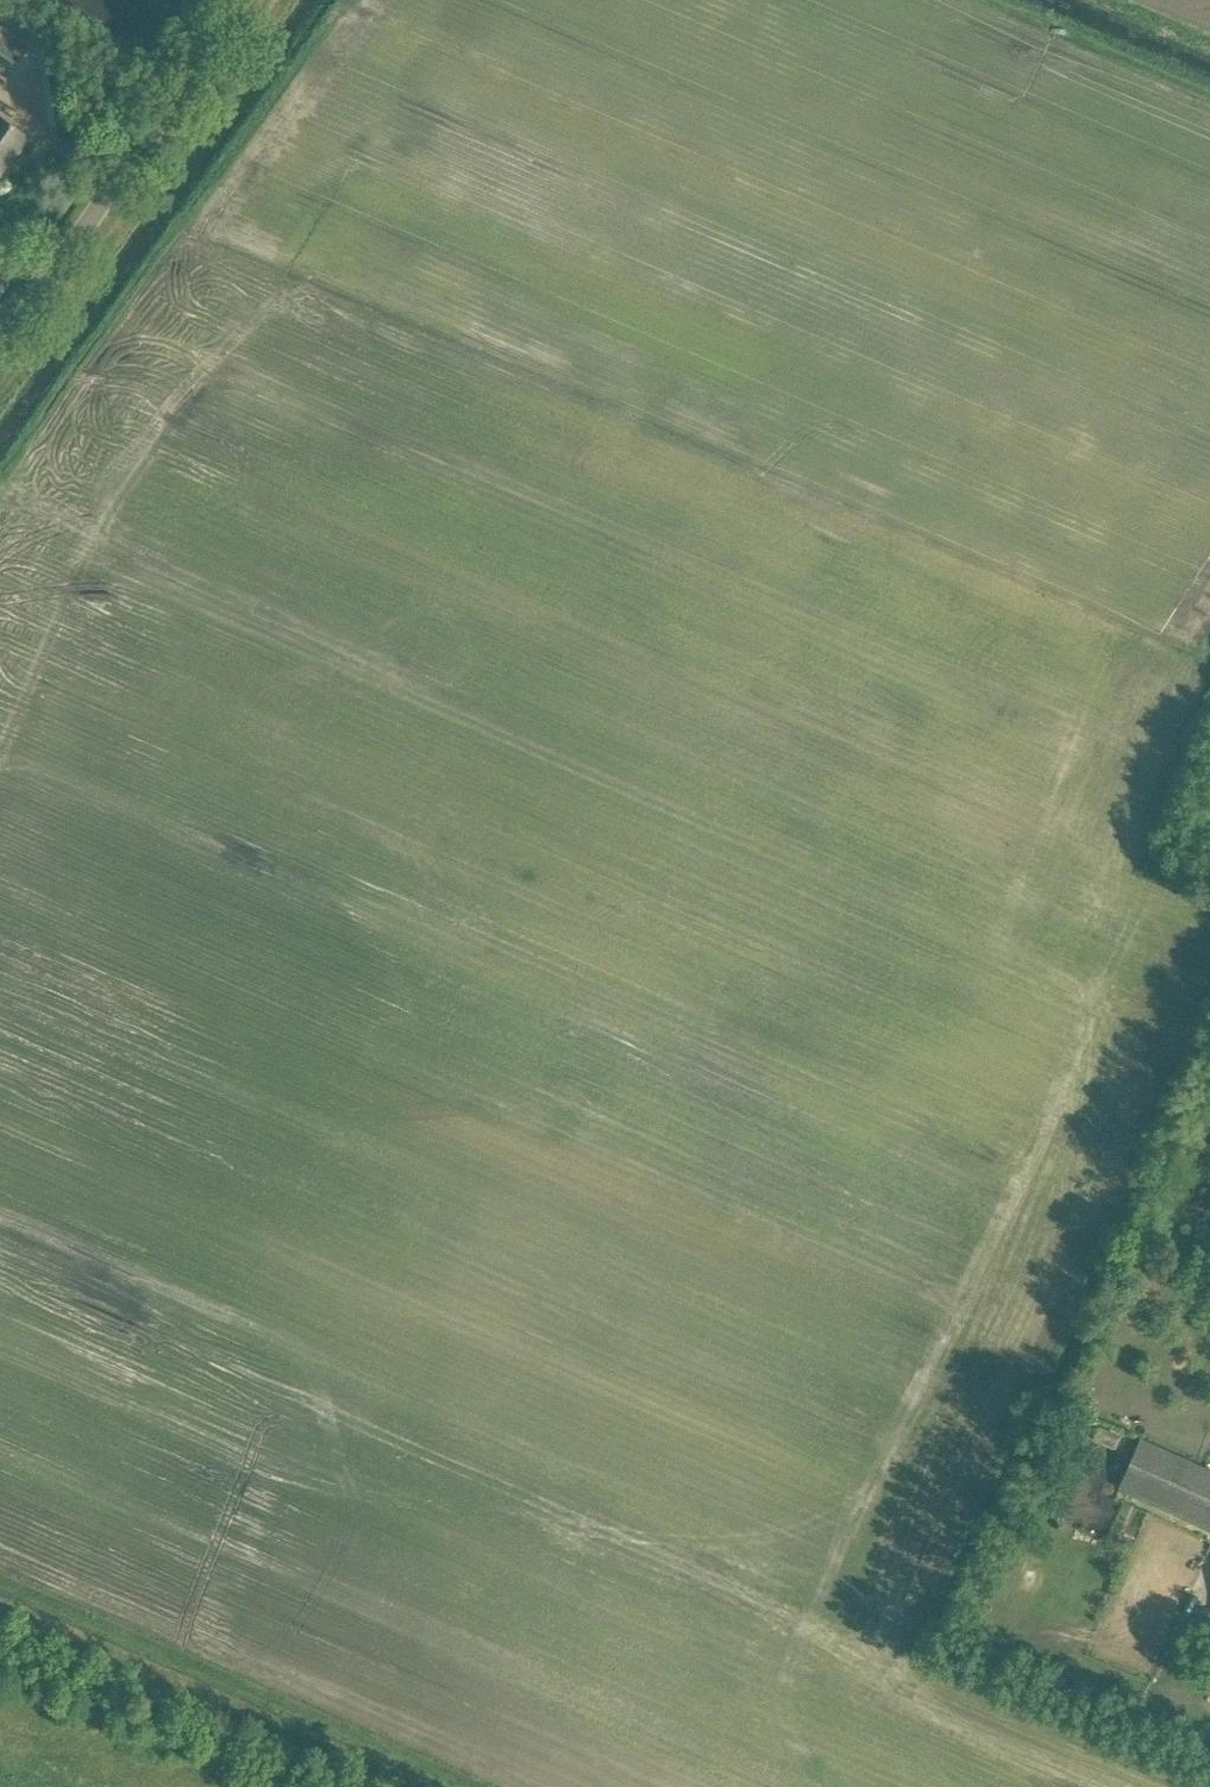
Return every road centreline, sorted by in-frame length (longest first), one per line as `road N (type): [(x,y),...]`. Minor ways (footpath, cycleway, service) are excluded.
road 1 (unclassified): [(0,345),(250,0)]

